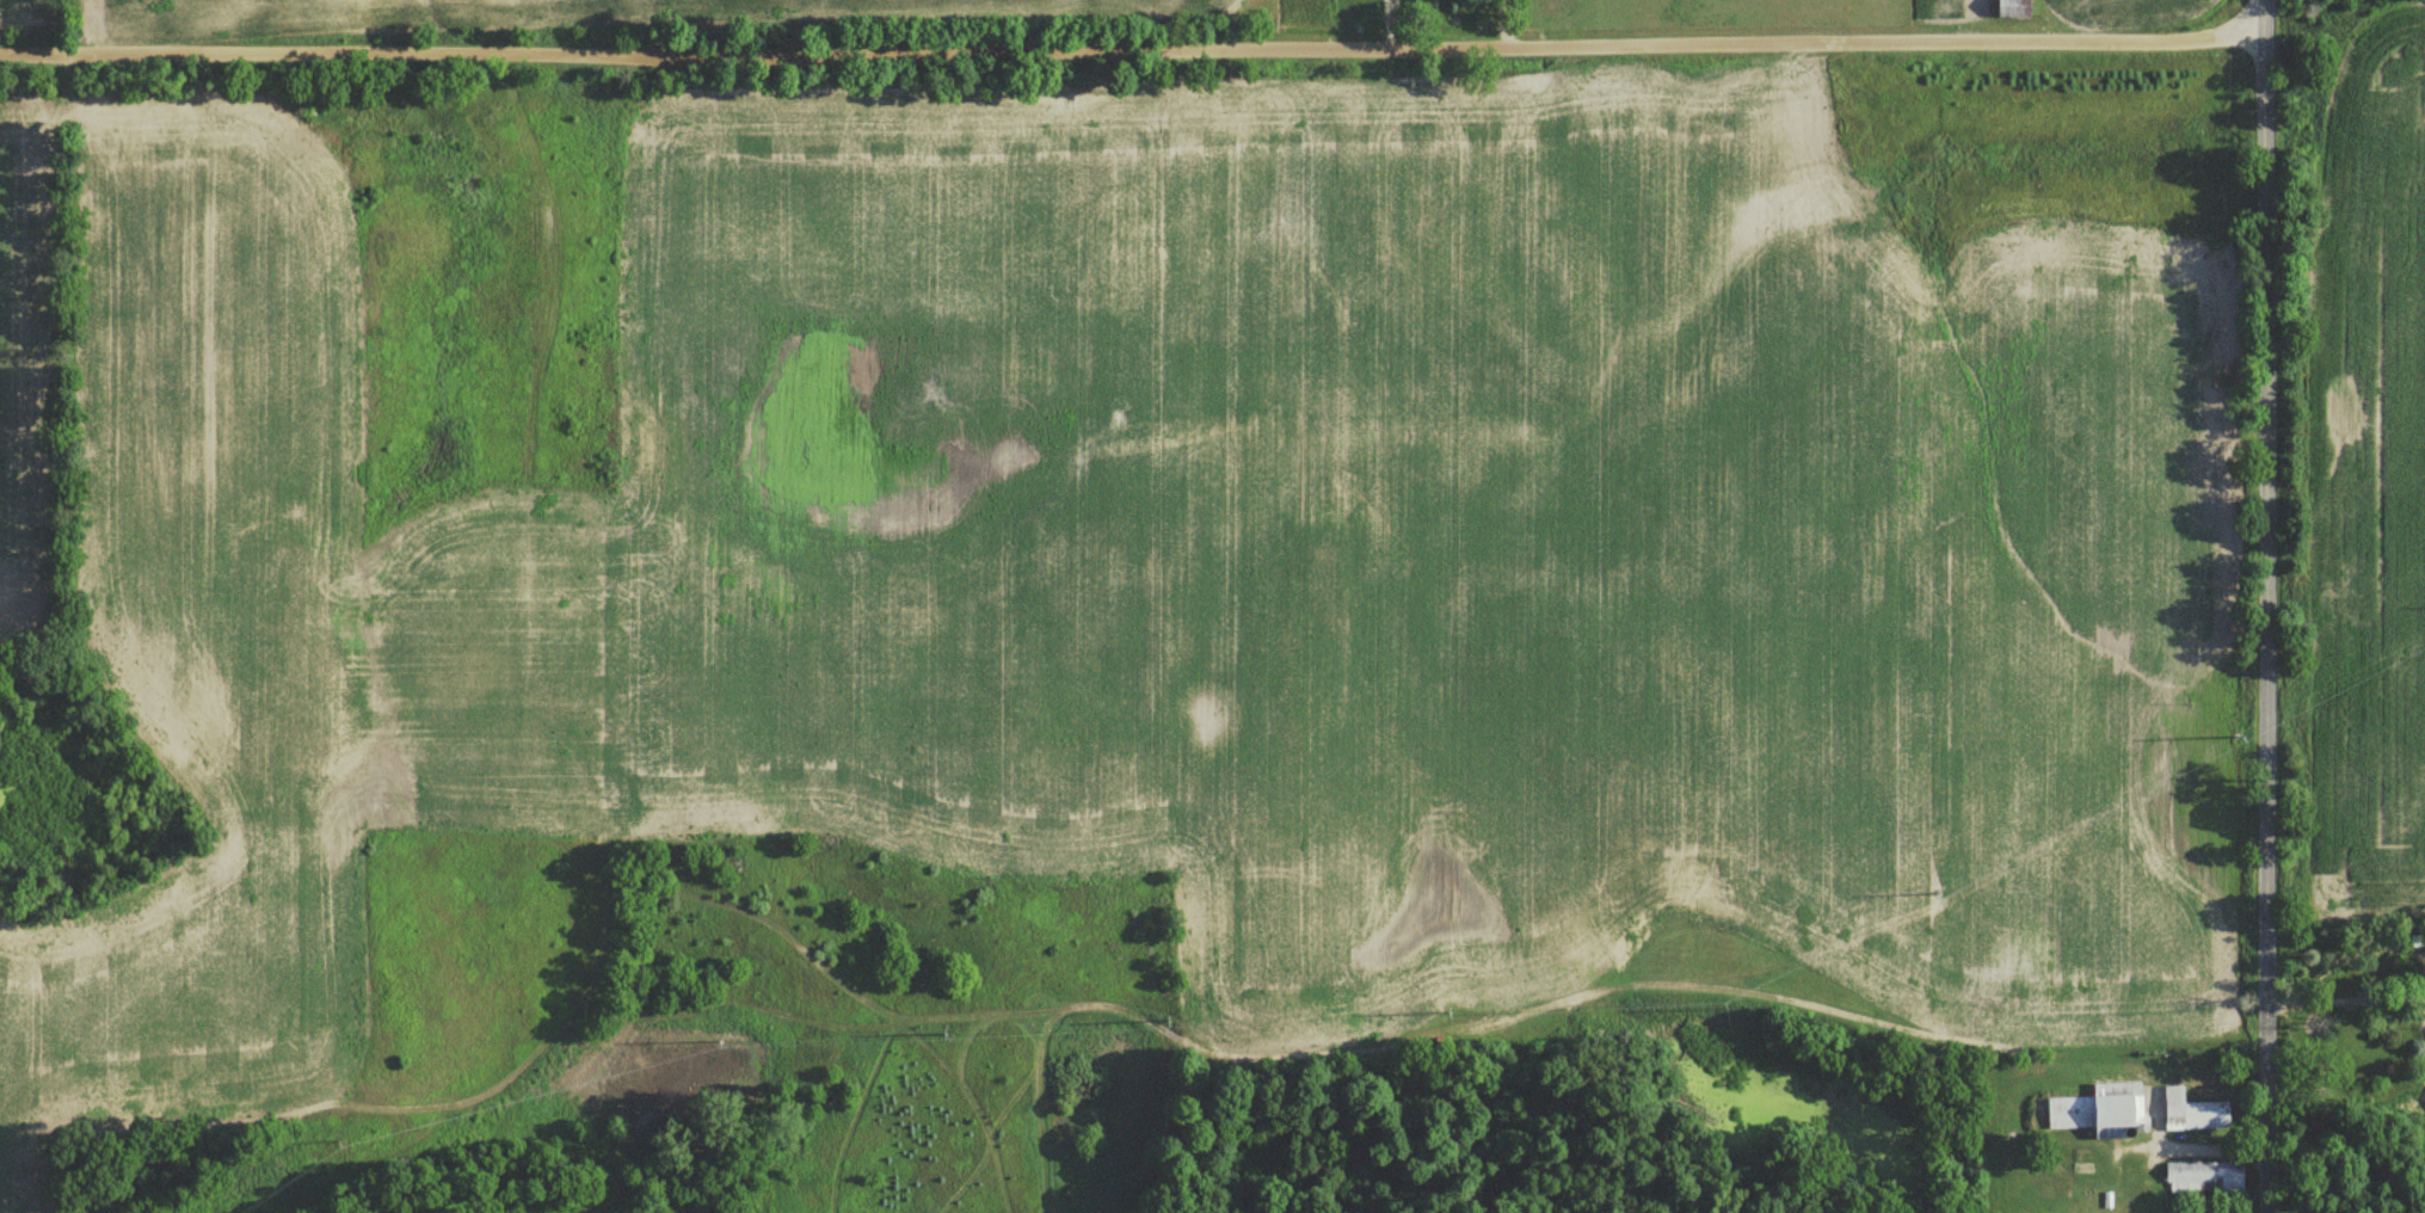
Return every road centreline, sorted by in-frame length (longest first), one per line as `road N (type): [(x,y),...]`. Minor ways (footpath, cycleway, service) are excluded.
road 1 (residential): [(0,56),(2261,35)]
road 2 (residential): [(2266,1212),(2261,0)]

